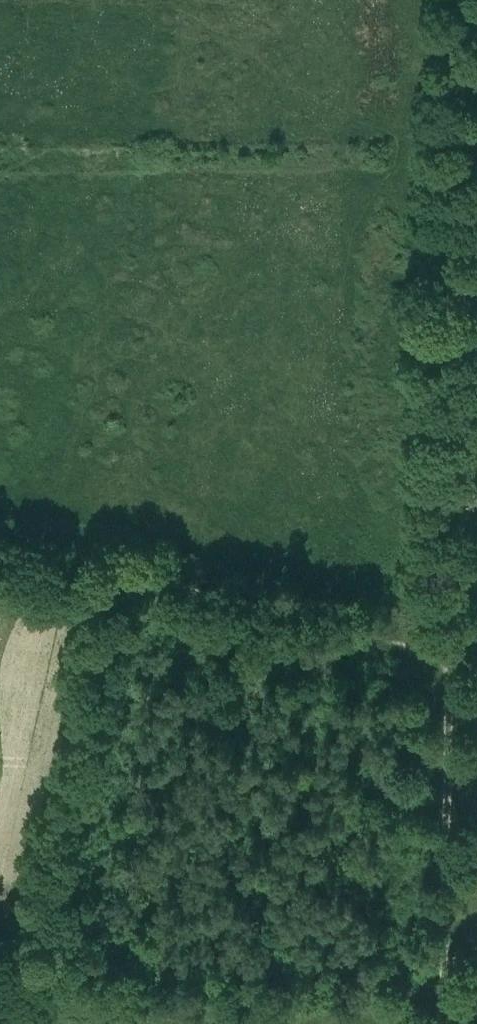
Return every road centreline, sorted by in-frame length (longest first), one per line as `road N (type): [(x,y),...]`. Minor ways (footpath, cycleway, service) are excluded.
road 1 (track): [(449,655),(462,0)]
road 2 (track): [(449,655),(0,541)]
road 3 (track): [(443,1023),(449,655)]

